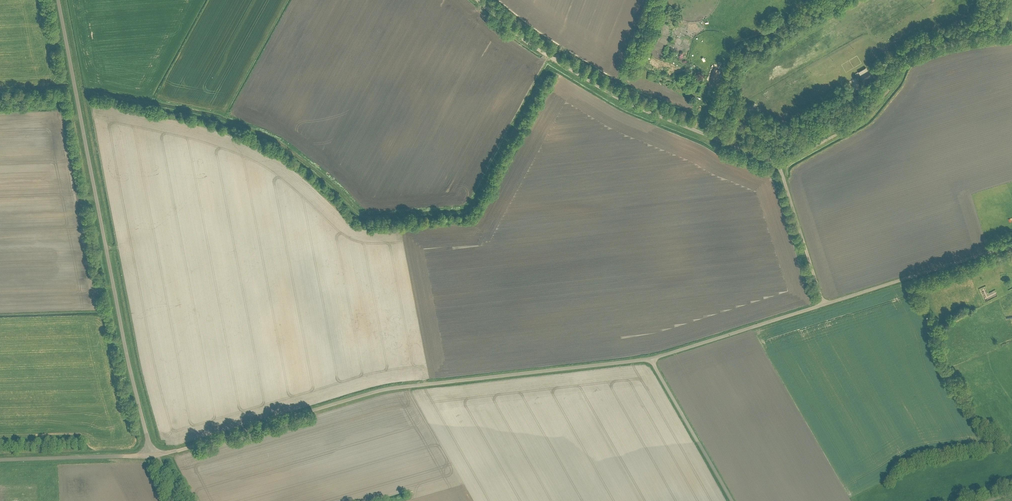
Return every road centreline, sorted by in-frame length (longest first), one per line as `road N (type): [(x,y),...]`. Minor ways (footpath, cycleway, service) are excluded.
road 1 (unclassified): [(152,455),(382,390),(650,358)]
road 2 (unclassified): [(824,304),(779,166),(635,107),(520,37),(477,0)]
road 3 (unclassified): [(152,455),(58,0)]
road 4 (unclassified): [(824,304),(1011,246)]
road 5 (unclassified): [(650,358),(824,304)]
road 6 (track): [(779,166),(863,119),(907,62)]
road 7 (unclassified): [(732,500),(650,358)]
road 8 (unclassified): [(0,460),(152,455)]

